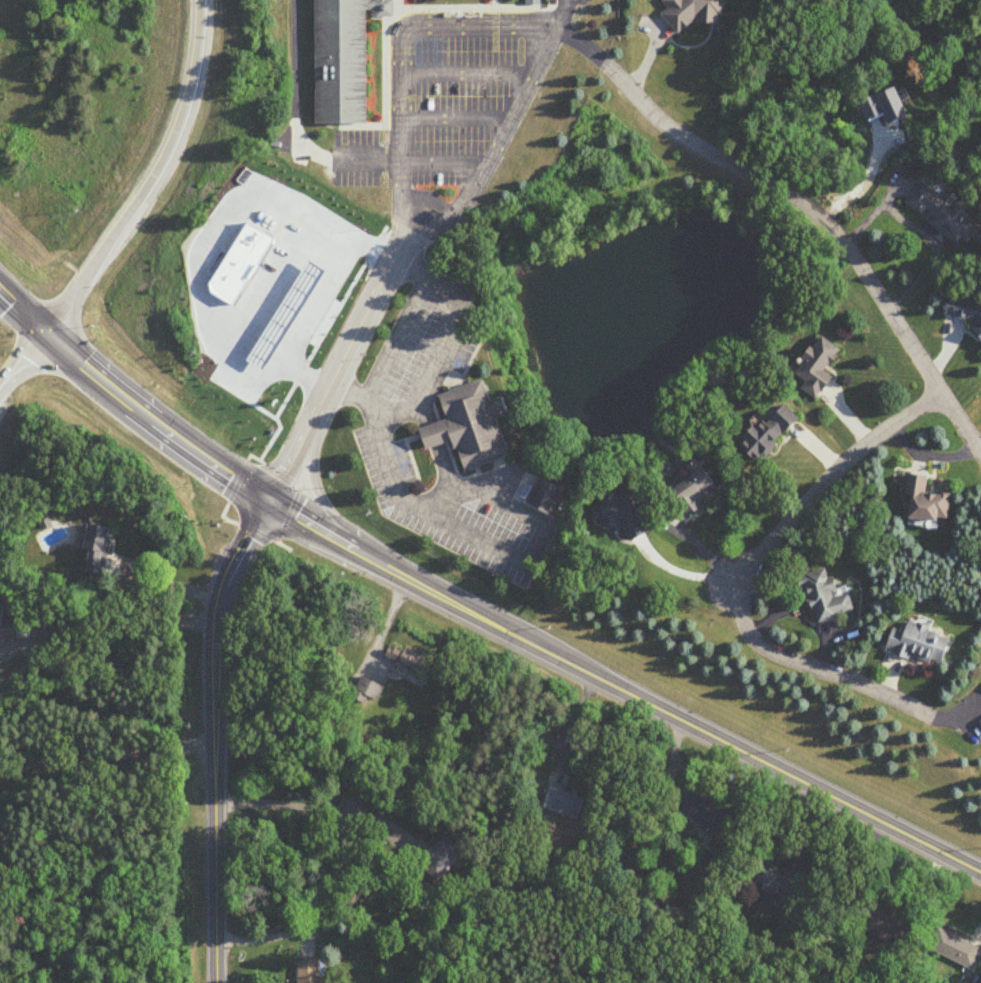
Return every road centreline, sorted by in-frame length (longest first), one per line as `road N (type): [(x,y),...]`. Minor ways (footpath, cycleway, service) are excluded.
road 1 (secondary): [(980,874),(323,532),(89,370),(0,287)]
road 2 (residential): [(556,28),(682,136),(801,204),(851,257),(936,394),(980,444)]
road 3 (residential): [(276,501),(228,572),(214,625),(217,982)]
road 4 (motorway): [(45,332),(176,134),(199,0)]
road 5 (residential): [(936,394),(875,439),(728,583)]
road 6 (residential): [(728,583),(757,643),(925,712)]

